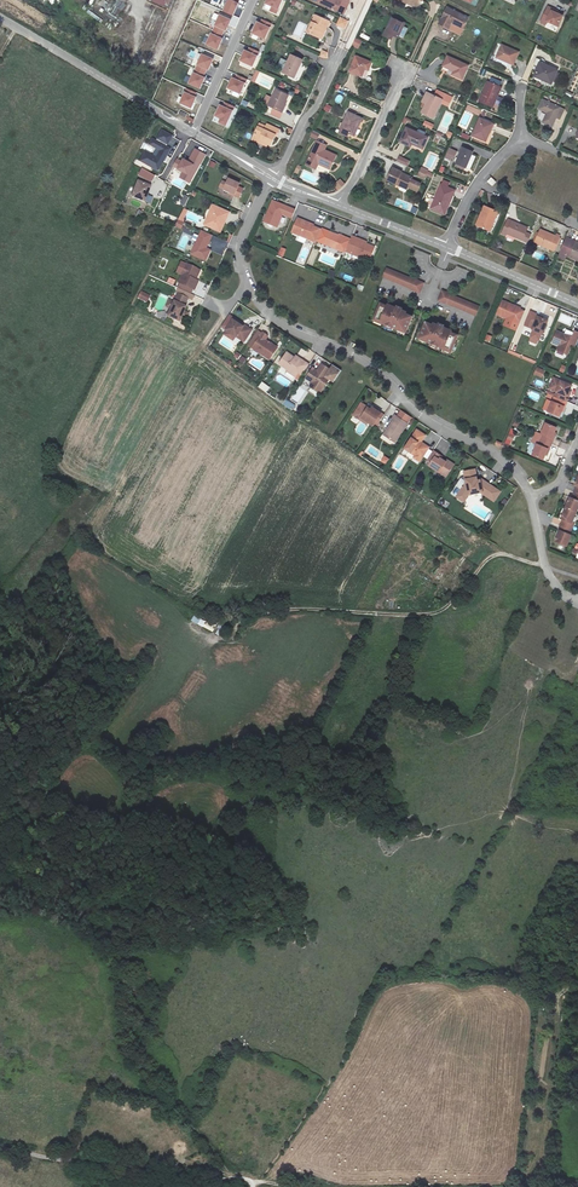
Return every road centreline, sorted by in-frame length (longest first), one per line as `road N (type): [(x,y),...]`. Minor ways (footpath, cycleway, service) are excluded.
road 1 (residential): [(532,495),(510,463),(411,406),(353,355),(296,332),(255,299),(241,240),(273,178)]
road 2 (track): [(235,625),(252,612),(284,610),(437,612),(495,555),(545,568)]
road 3 (track): [(295,1186),(0,1149)]
road 4 (track): [(235,1179),(136,1051),(127,965)]
road 5 (track): [(227,310),(107,506)]
road 6 (residential): [(193,133),(0,18)]
road 7 (residential): [(193,133),(253,0)]
road 8 (residential): [(577,304),(445,246)]
road 9 (residential): [(521,139),(477,183),(445,246)]
road 10 (residential): [(334,64),(273,178)]
road 11 (residential): [(337,204),(396,92)]
road 12 (residential): [(577,603),(558,590),(545,568),(532,495)]

